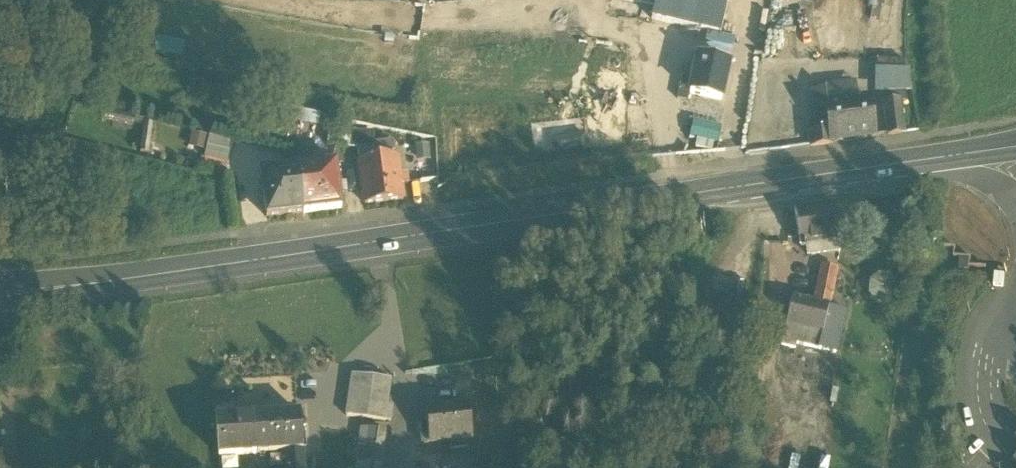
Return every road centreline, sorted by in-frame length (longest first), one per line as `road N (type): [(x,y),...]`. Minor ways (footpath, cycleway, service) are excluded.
road 1 (tertiary): [(0,293),(1015,144)]

